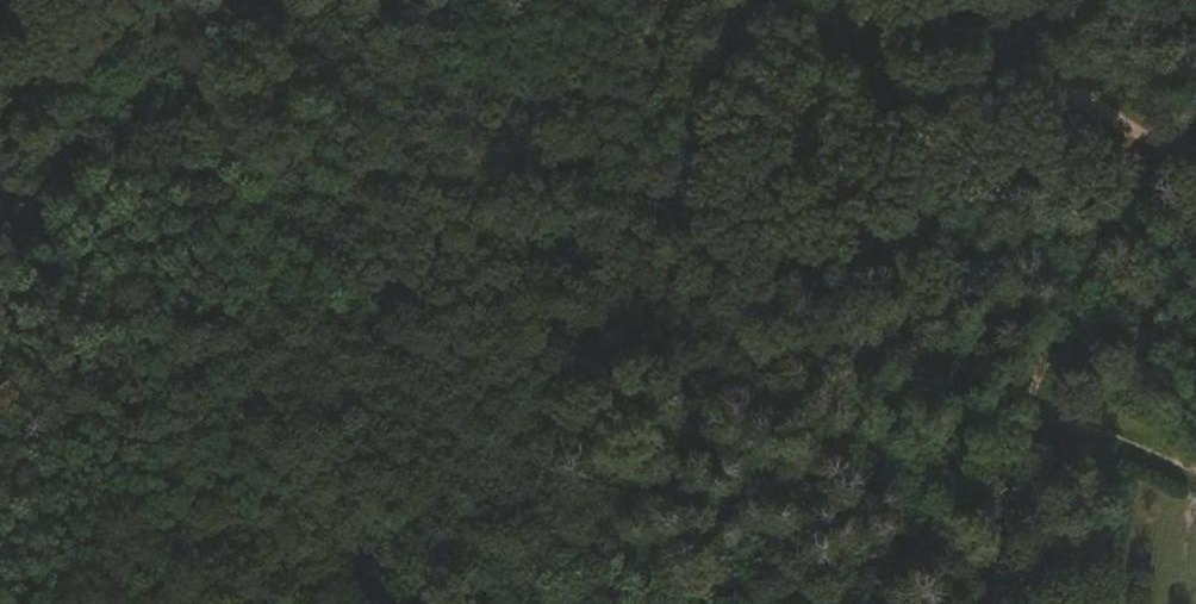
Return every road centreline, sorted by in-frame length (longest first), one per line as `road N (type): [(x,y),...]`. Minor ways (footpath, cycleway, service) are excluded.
road 1 (track): [(1151,132),(1005,551),(843,603)]
road 2 (track): [(659,0),(998,58),(1195,154)]
road 3 (track): [(401,585),(180,385),(36,206)]
road 4 (track): [(682,603),(401,585)]

